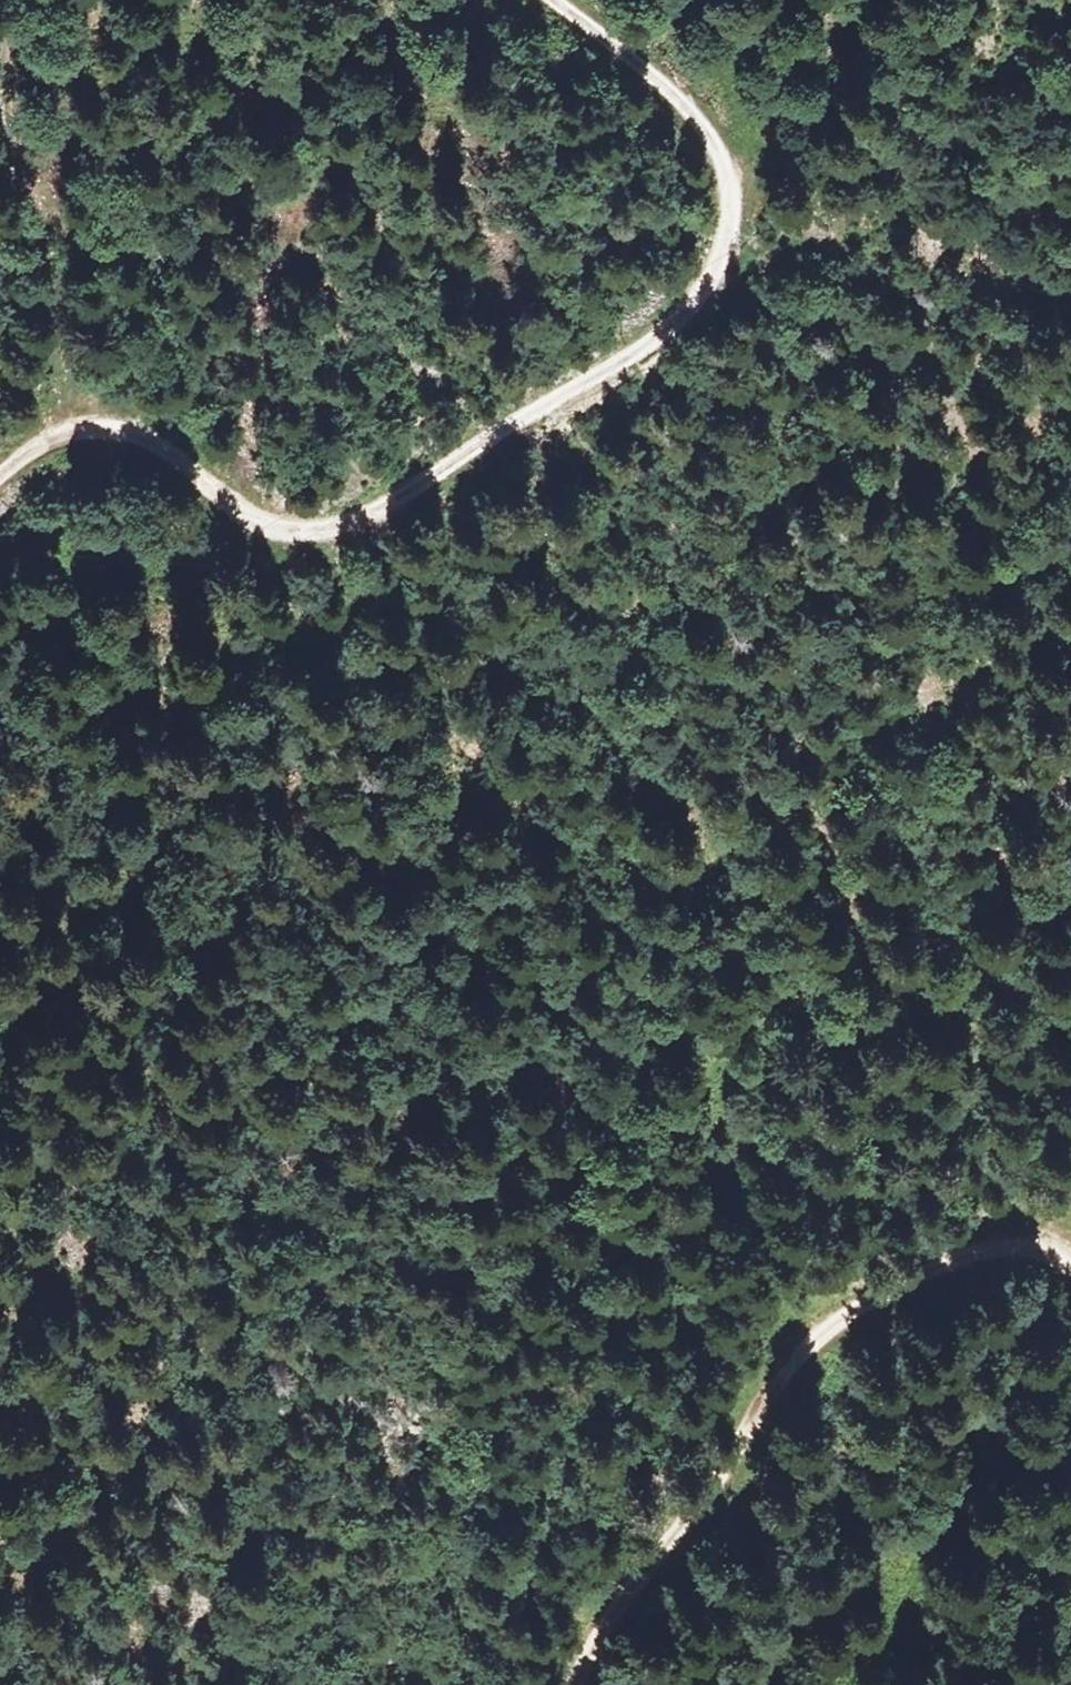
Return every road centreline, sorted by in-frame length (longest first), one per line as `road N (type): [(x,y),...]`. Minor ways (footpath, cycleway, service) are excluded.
road 1 (track): [(0,478),(45,441),(94,430),(162,440),(235,507),(279,530),(333,528),(457,468),(643,346),(713,281),(735,222),(725,159),(662,80),(557,0)]
road 2 (track): [(578,1684),(636,1574),(734,1456),(816,1332),(914,1279),(1009,1240),(1070,1259)]

